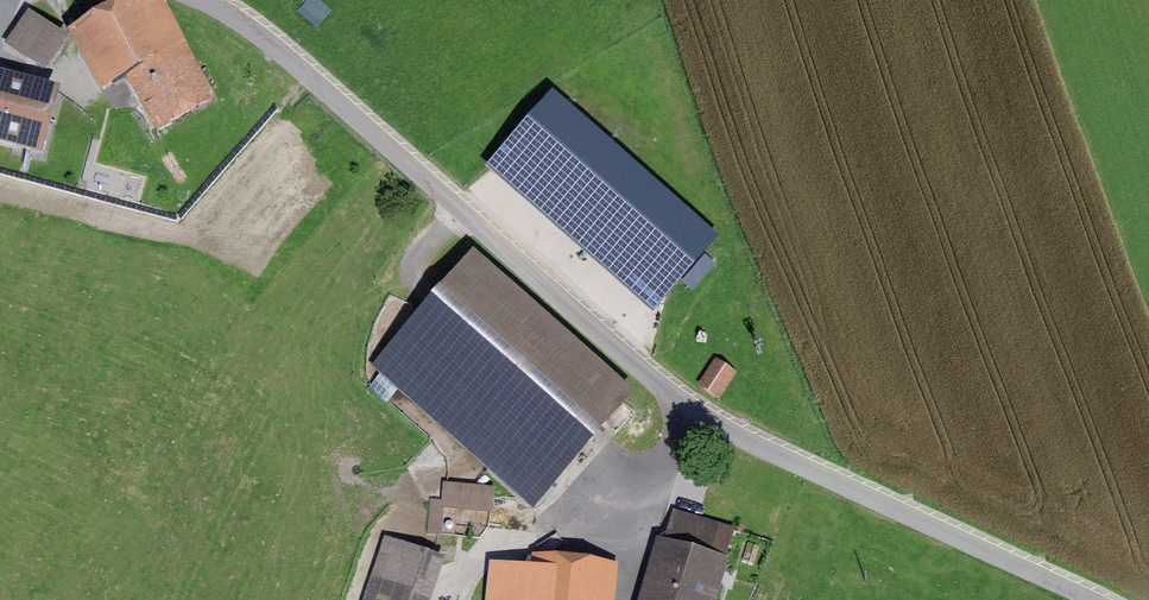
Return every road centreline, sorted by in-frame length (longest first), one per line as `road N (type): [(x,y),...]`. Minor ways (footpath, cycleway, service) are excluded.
road 1 (unclassified): [(202,0),(318,86),(703,416),(1099,599)]

